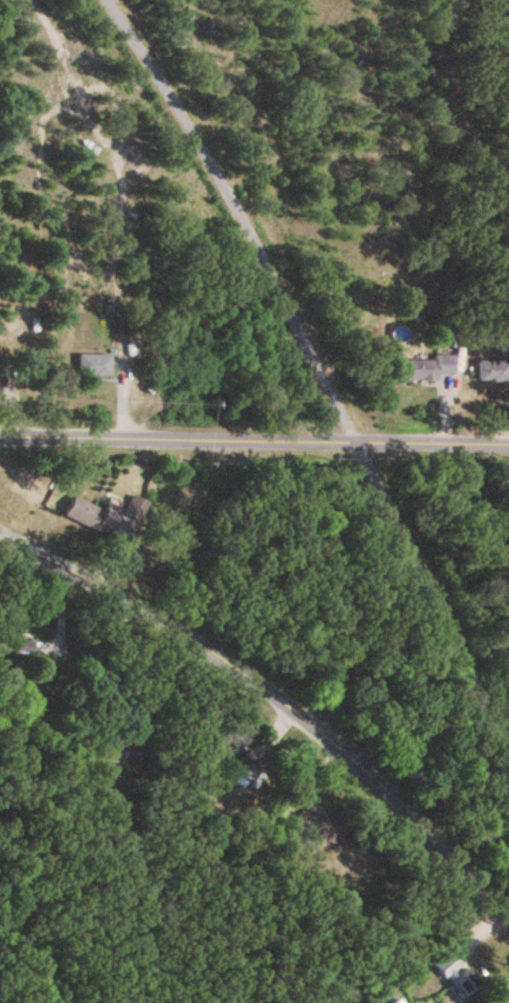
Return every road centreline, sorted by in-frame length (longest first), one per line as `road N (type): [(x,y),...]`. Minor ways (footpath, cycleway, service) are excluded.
road 1 (residential): [(0,538),(250,679),(340,746),(437,836),(508,920)]
road 2 (tertiary): [(0,441),(200,443)]
road 3 (tertiary): [(200,443),(358,446)]
road 4 (tertiary): [(358,446),(508,448)]

